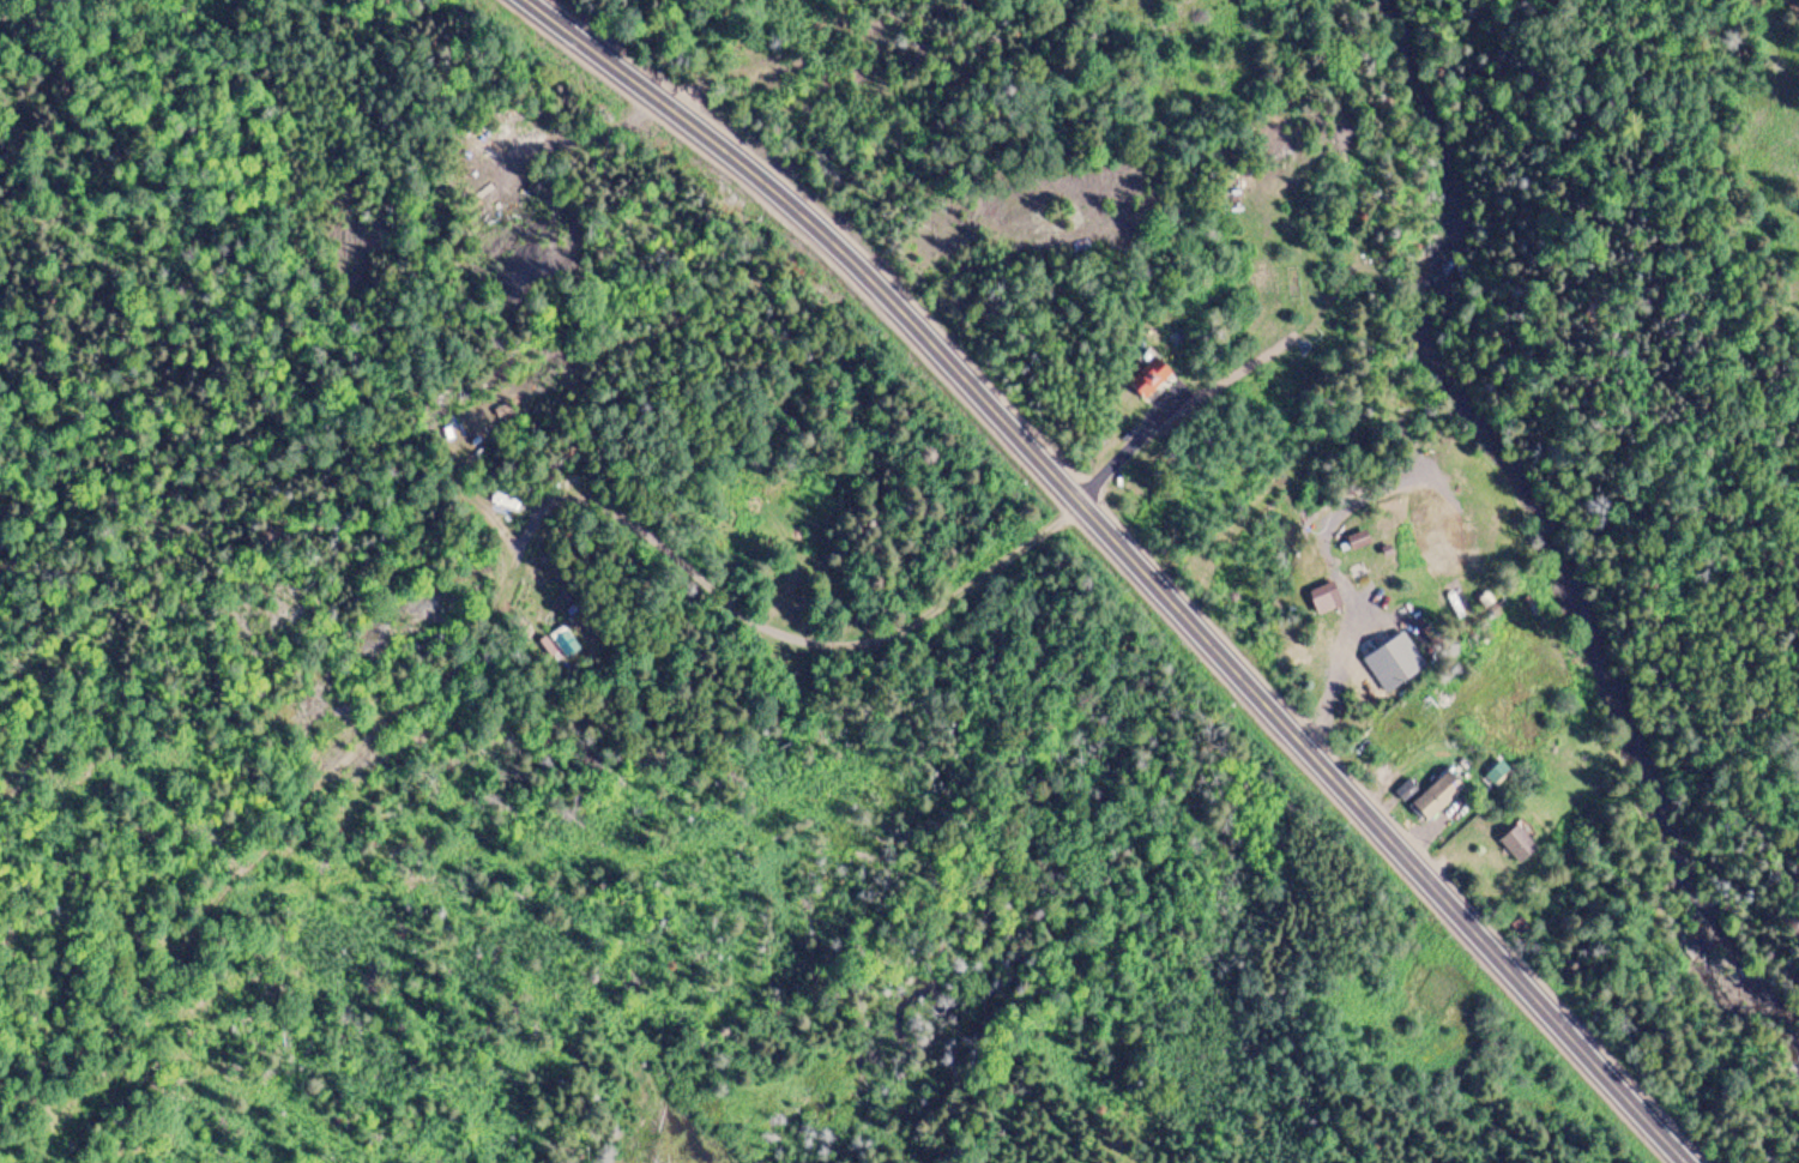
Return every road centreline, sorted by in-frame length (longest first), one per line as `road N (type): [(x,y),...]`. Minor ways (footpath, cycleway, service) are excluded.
road 1 (primary): [(1688,1162),(816,224),(527,0)]

